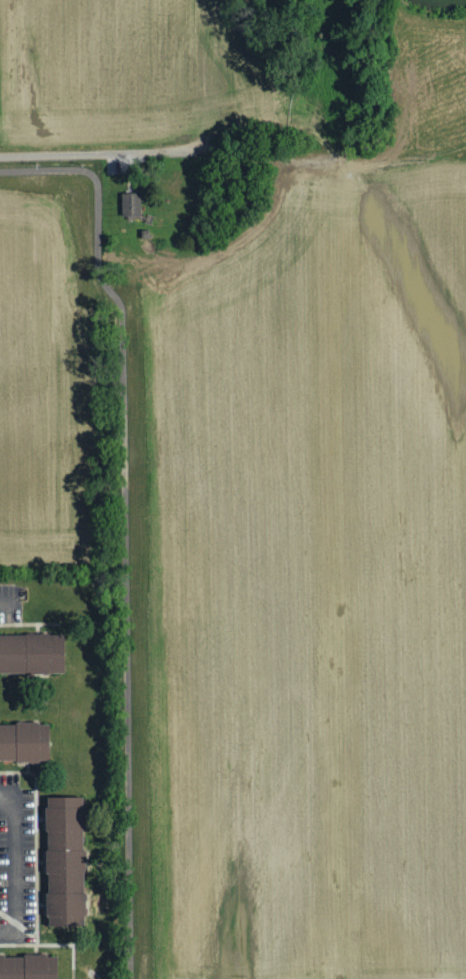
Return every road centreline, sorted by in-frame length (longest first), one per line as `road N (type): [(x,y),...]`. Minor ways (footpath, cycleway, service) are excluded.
road 1 (residential): [(0,157),(206,150),(379,159)]

